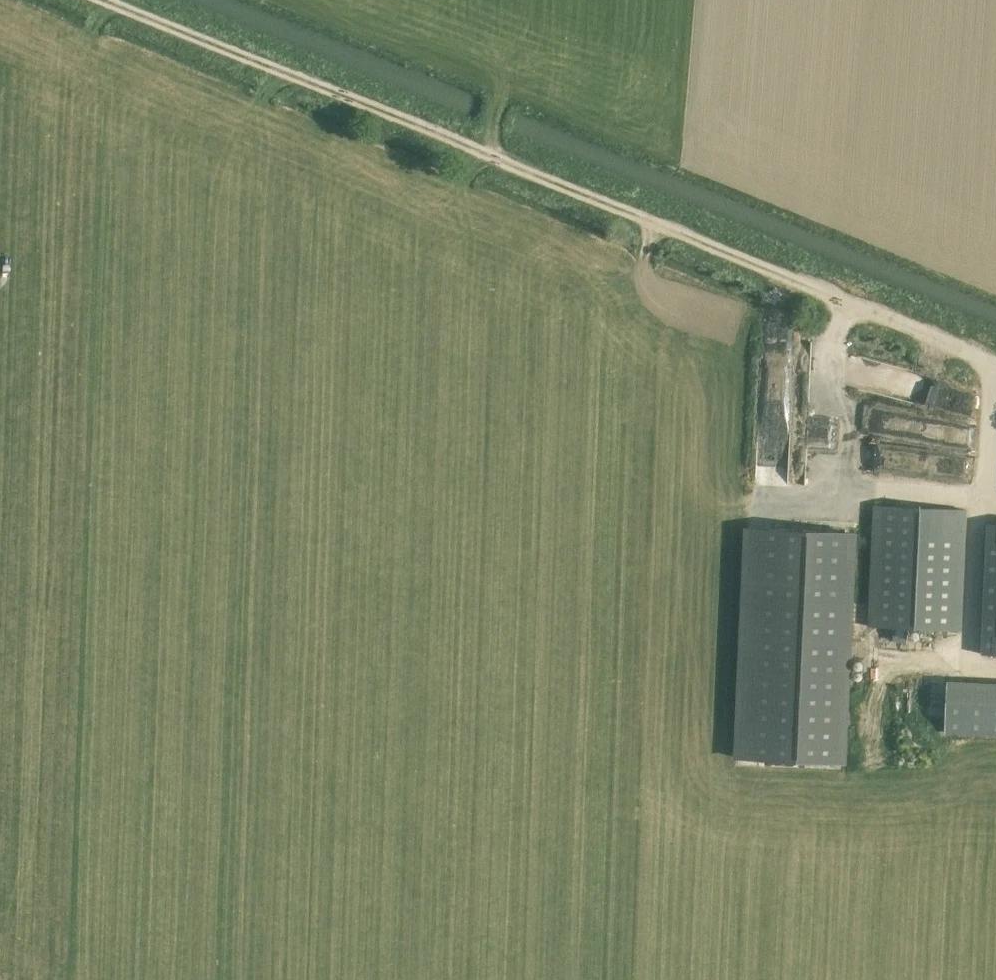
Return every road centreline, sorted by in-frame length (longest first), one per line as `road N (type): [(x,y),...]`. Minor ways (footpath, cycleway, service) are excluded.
road 1 (track): [(95,0),(941,341)]

